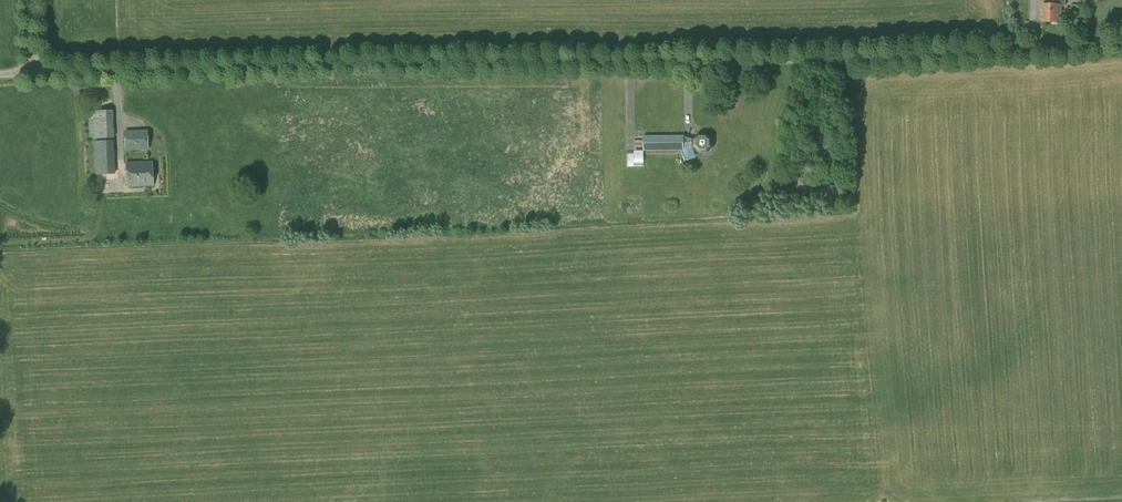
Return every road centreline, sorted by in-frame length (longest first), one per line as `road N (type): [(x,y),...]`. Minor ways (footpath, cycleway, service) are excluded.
road 1 (unclassified): [(34,73),(404,55),(1003,48),(1121,34)]

